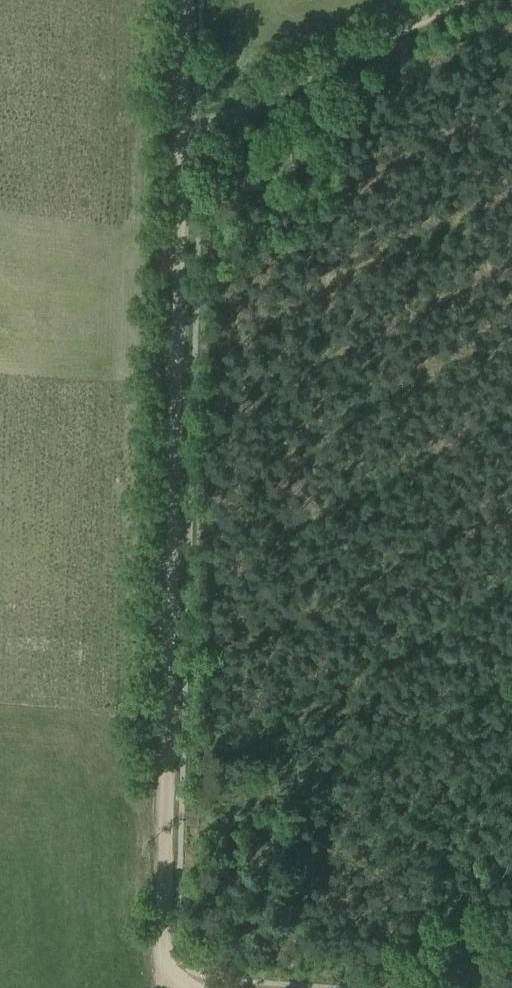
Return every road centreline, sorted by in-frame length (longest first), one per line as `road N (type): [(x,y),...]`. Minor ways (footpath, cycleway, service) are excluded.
road 1 (track): [(167,987),(160,918),(185,0)]
road 2 (track): [(181,149),(463,0)]

